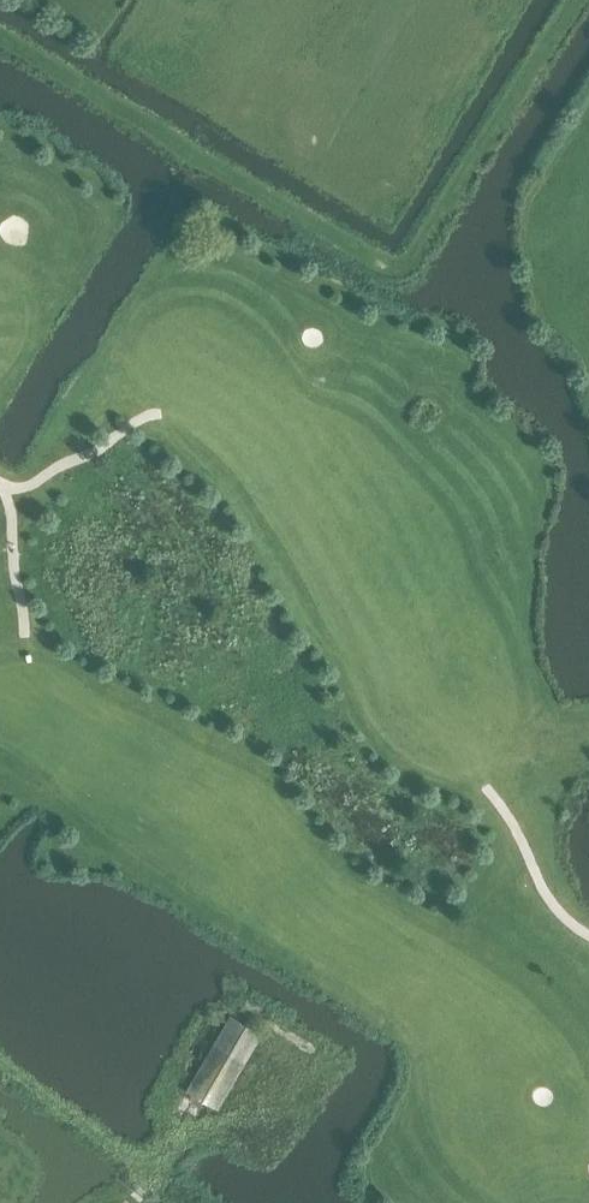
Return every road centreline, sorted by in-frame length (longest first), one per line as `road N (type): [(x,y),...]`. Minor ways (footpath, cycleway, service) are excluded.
road 1 (track): [(577,0),(406,271),(389,272),(0,38)]
road 2 (track): [(212,1127),(148,1163),(0,1063)]

